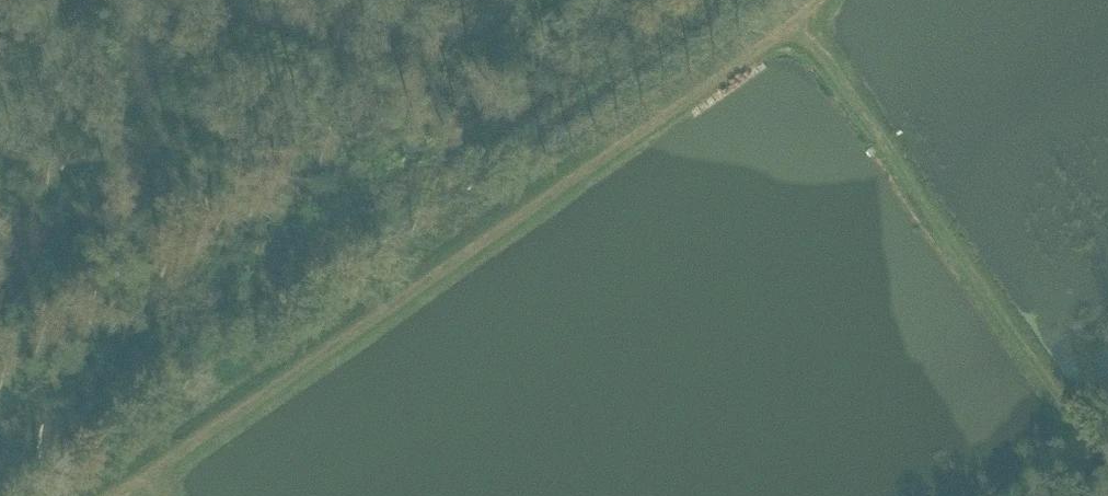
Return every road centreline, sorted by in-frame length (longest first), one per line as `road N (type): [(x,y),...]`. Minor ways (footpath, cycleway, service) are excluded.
road 1 (track): [(801,0),(106,495)]

